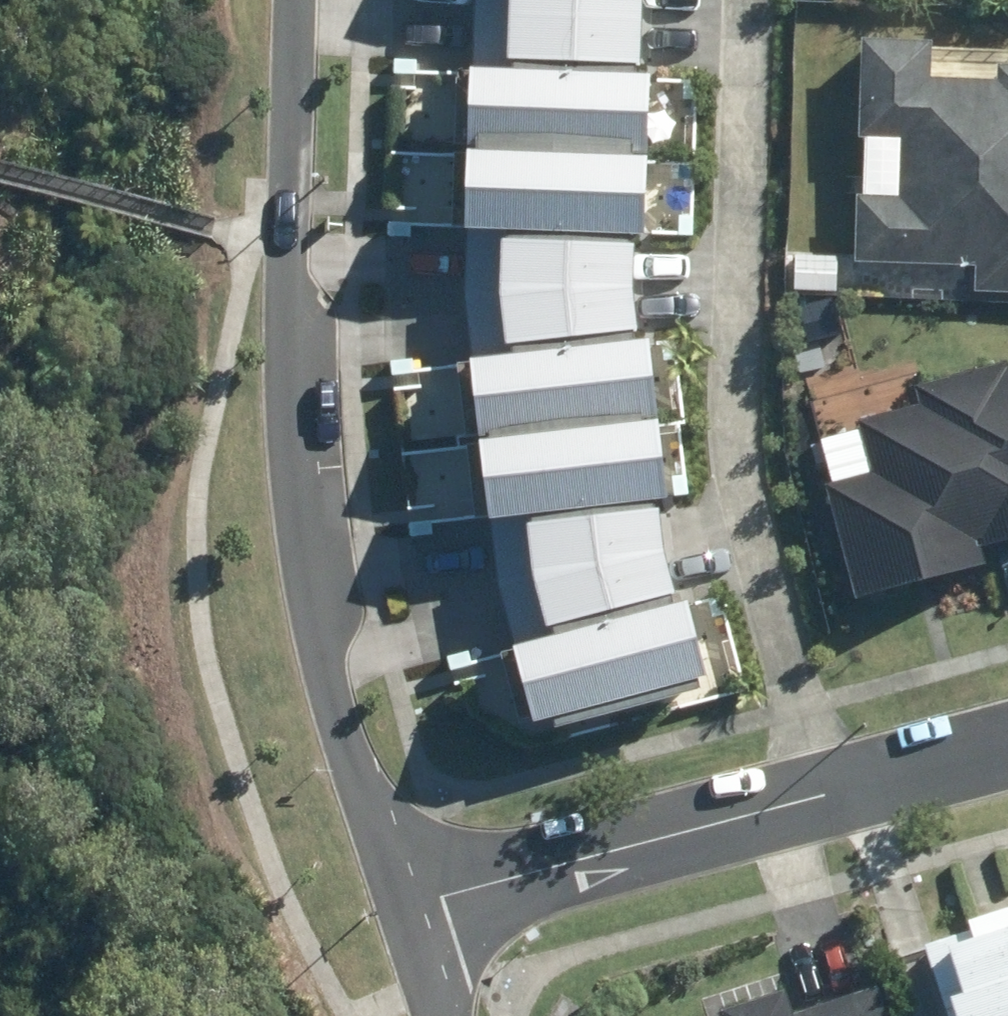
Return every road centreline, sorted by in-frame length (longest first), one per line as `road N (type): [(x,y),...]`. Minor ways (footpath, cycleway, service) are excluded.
road 1 (residential): [(300,0),(297,431),(314,601),(405,905)]
road 2 (residential): [(808,790),(727,446),(751,0)]
road 3 (residential): [(405,905),(808,790)]
road 4 (residential): [(808,790),(1007,739)]

